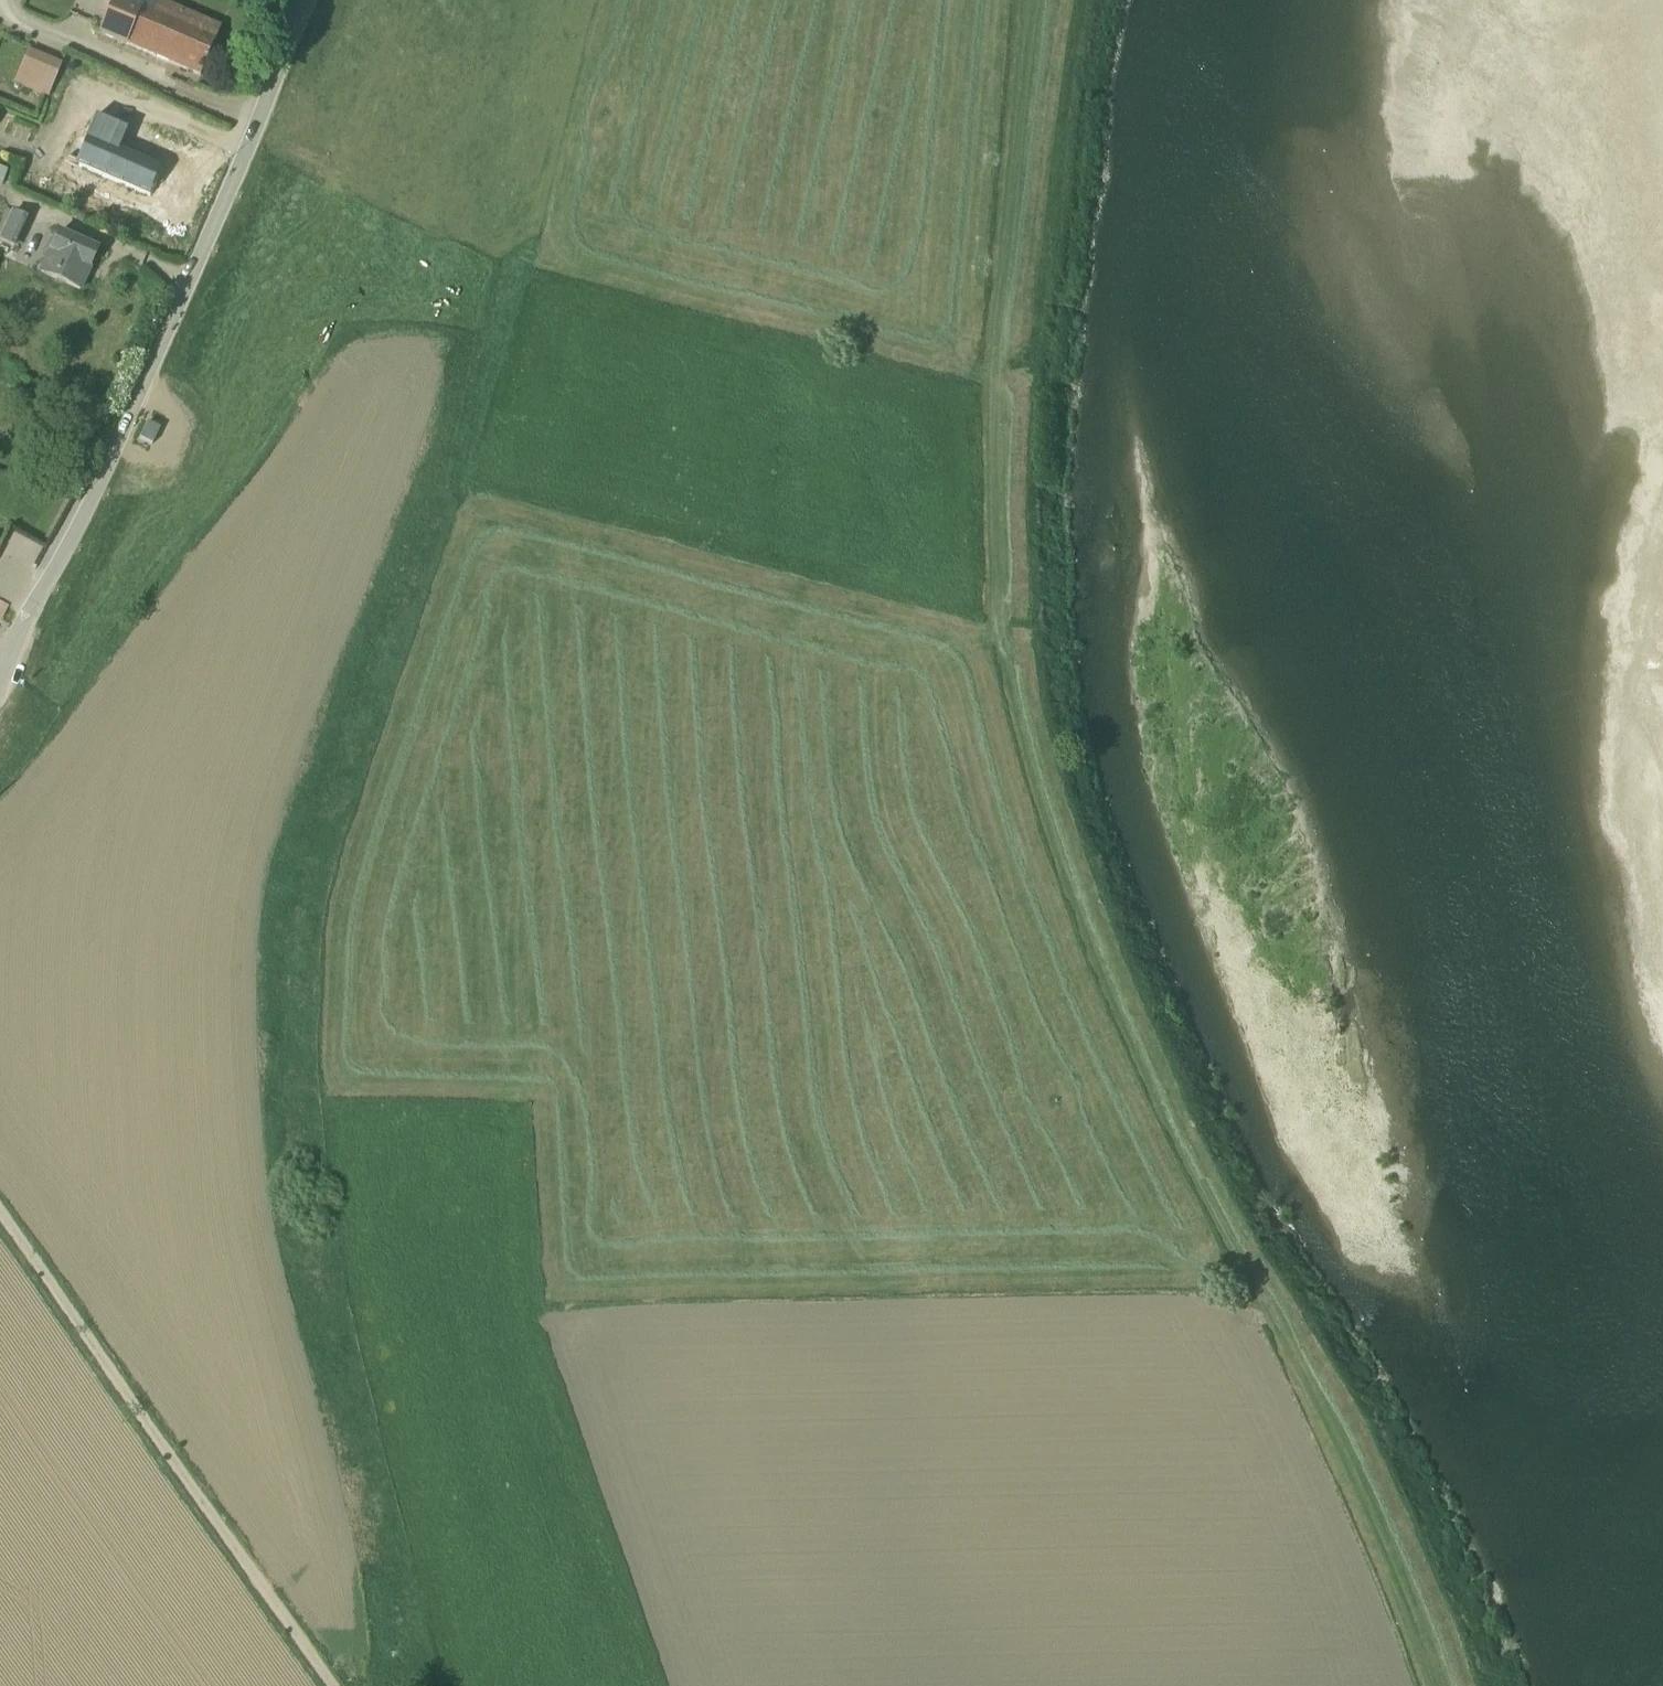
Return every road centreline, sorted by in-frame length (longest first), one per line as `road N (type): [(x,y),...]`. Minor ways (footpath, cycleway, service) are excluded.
road 1 (unclassified): [(0,682),(112,459),(311,0)]
road 2 (track): [(0,1219),(326,1685)]
road 3 (track): [(137,399),(162,410),(171,449),(153,464),(112,459)]

